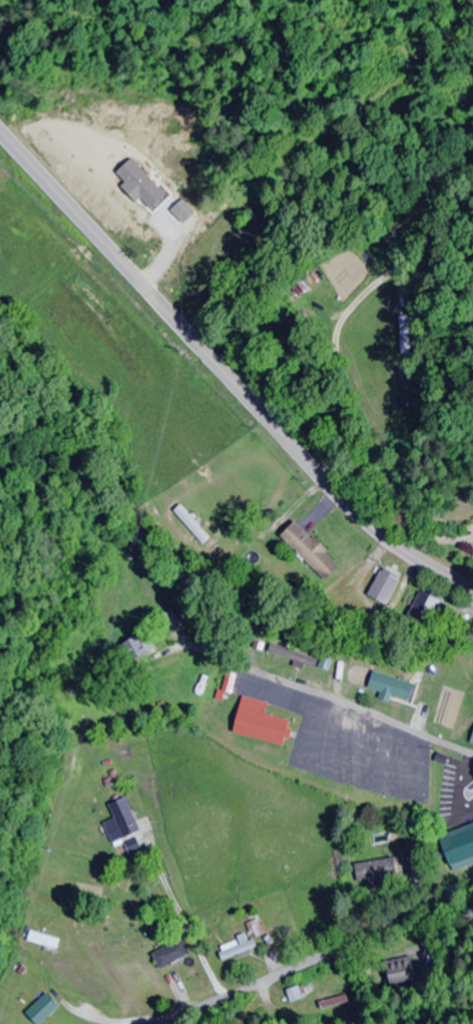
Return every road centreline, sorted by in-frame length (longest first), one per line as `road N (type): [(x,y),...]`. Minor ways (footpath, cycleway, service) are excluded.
road 1 (primary): [(0,132),(362,521),(472,594)]
road 2 (residential): [(173,1023),(472,881)]
road 3 (residential): [(472,753),(175,645)]

